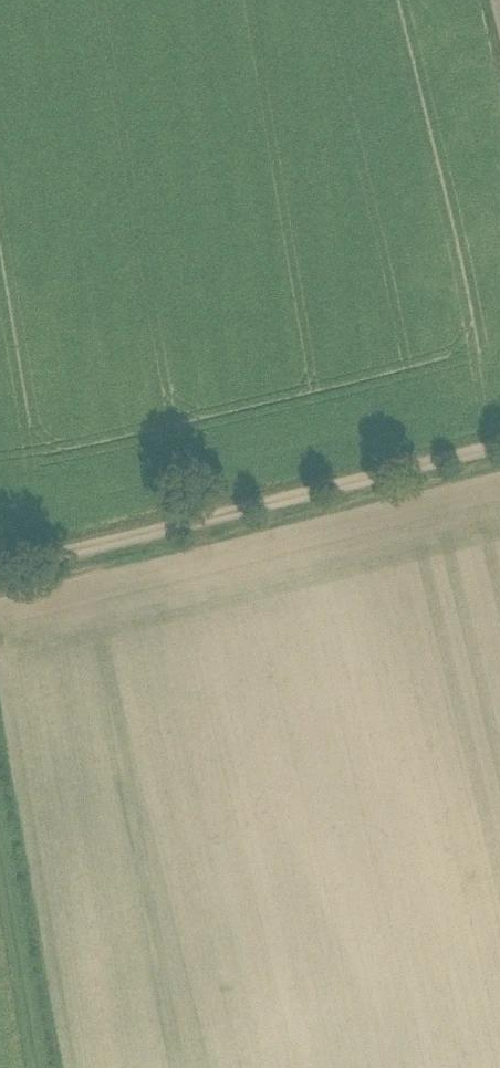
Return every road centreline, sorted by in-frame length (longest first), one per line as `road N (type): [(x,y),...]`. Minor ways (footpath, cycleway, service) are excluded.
road 1 (track): [(0,573),(499,446)]
road 2 (track): [(0,844),(39,1067)]

